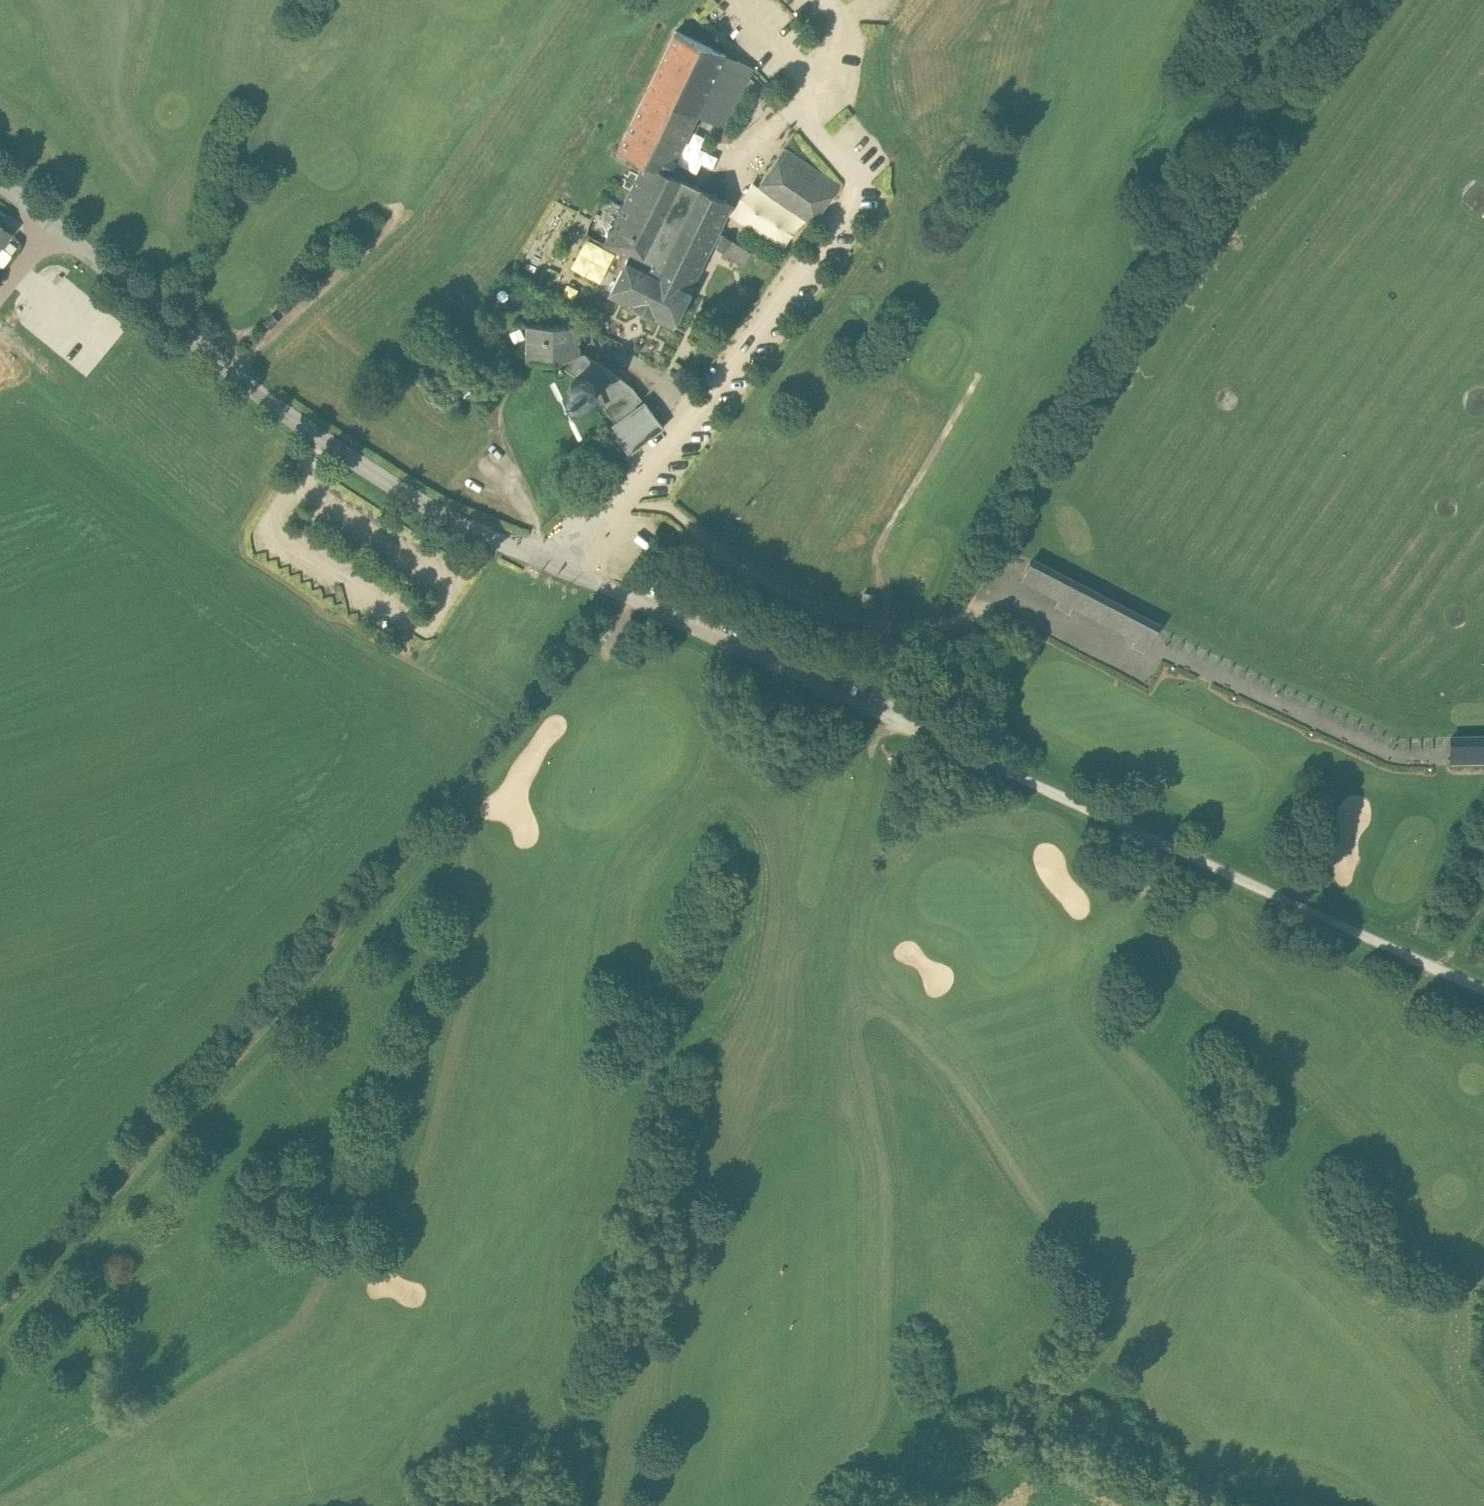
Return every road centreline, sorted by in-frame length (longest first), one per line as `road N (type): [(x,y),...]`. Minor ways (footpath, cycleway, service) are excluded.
road 1 (track): [(1483,988),(633,595)]
road 2 (unclassified): [(633,595),(434,513),(329,442),(56,230)]

